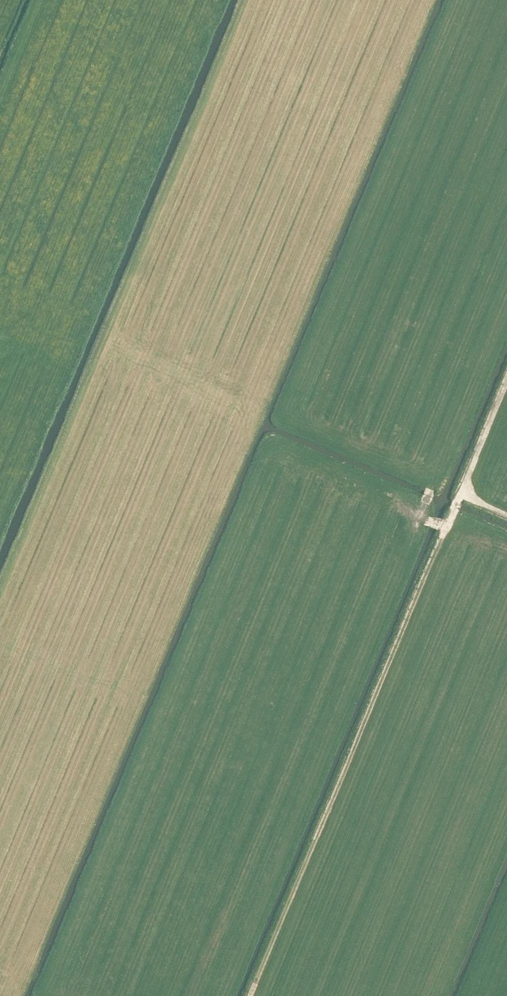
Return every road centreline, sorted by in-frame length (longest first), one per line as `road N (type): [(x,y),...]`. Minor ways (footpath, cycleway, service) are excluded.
road 1 (track): [(0,600),(248,0)]
road 2 (track): [(249,995),(446,527),(428,523)]
road 3 (track): [(446,527),(506,381)]

